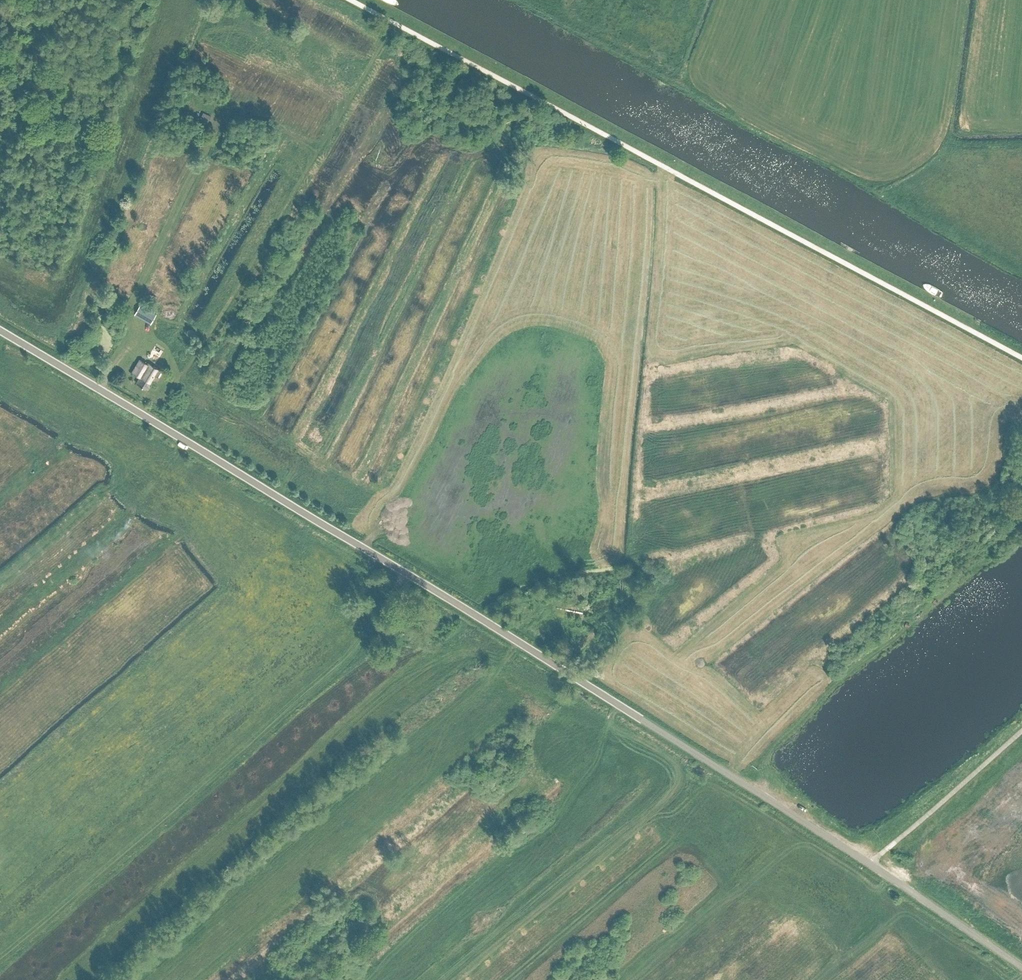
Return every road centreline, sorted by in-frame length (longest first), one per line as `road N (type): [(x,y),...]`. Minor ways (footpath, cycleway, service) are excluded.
road 1 (unclassified): [(1021,967),(530,650),(0,332)]
road 2 (track): [(406,575),(354,645),(85,883)]

